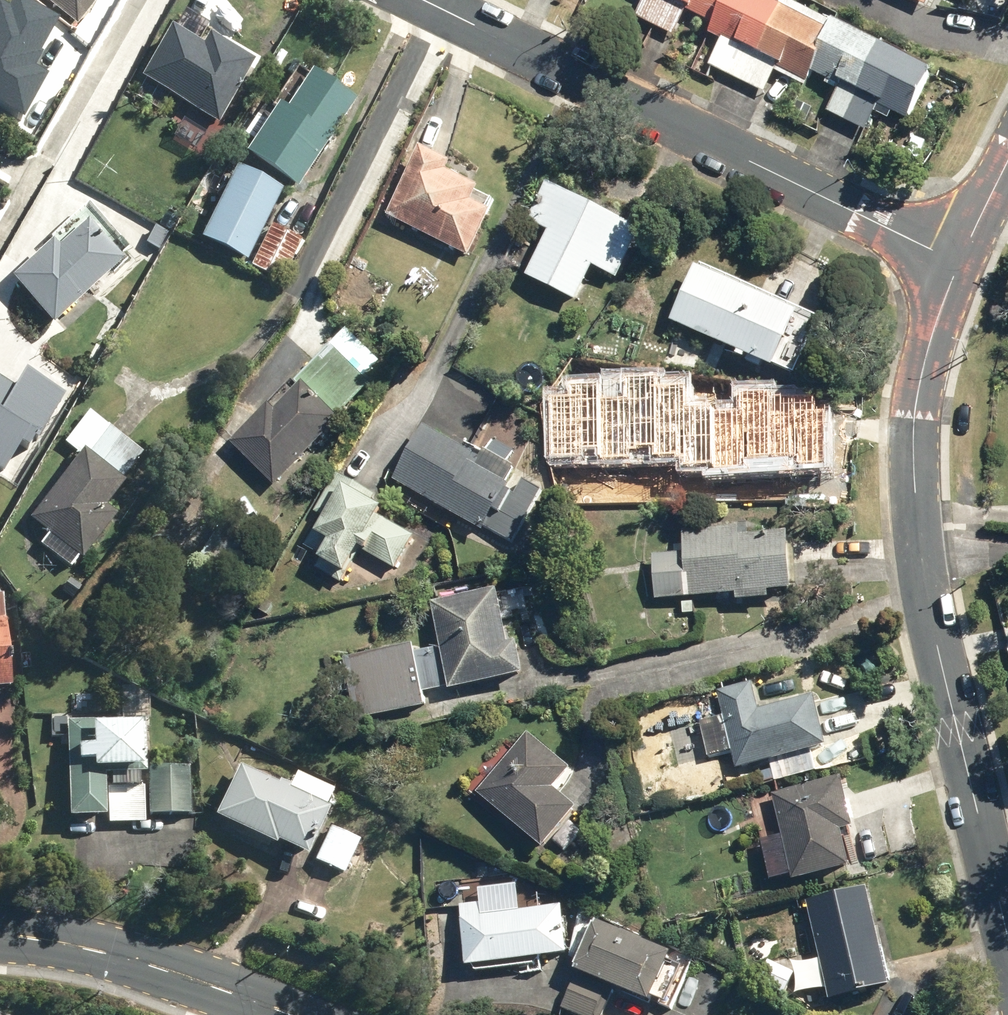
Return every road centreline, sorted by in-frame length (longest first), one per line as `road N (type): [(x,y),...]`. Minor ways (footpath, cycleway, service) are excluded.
road 1 (tertiary): [(952,272),(914,415),(919,547),(1007,937)]
road 2 (residential): [(421,0),(952,272)]
road 3 (secondary): [(284,1014),(74,947),(0,940)]
road 4 (tertiary): [(1007,159),(952,272)]

